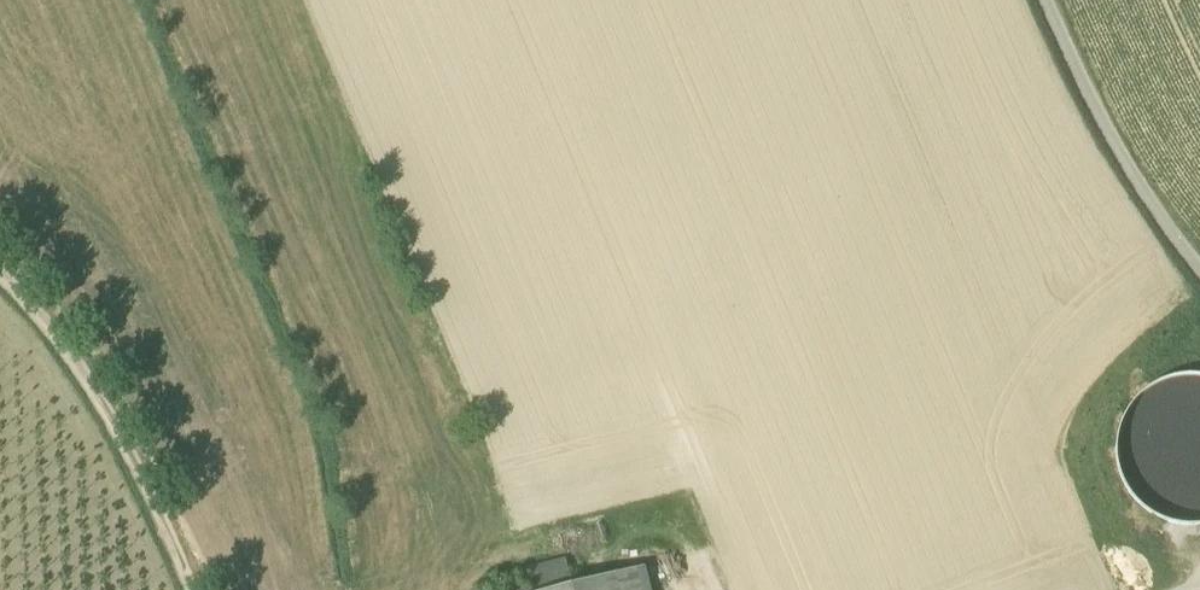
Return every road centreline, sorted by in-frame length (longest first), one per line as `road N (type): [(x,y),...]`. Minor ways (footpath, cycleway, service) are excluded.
road 1 (track): [(0,273),(45,317),(167,523),(193,589)]
road 2 (unclassified): [(1047,0),(1119,154),(1199,264)]

